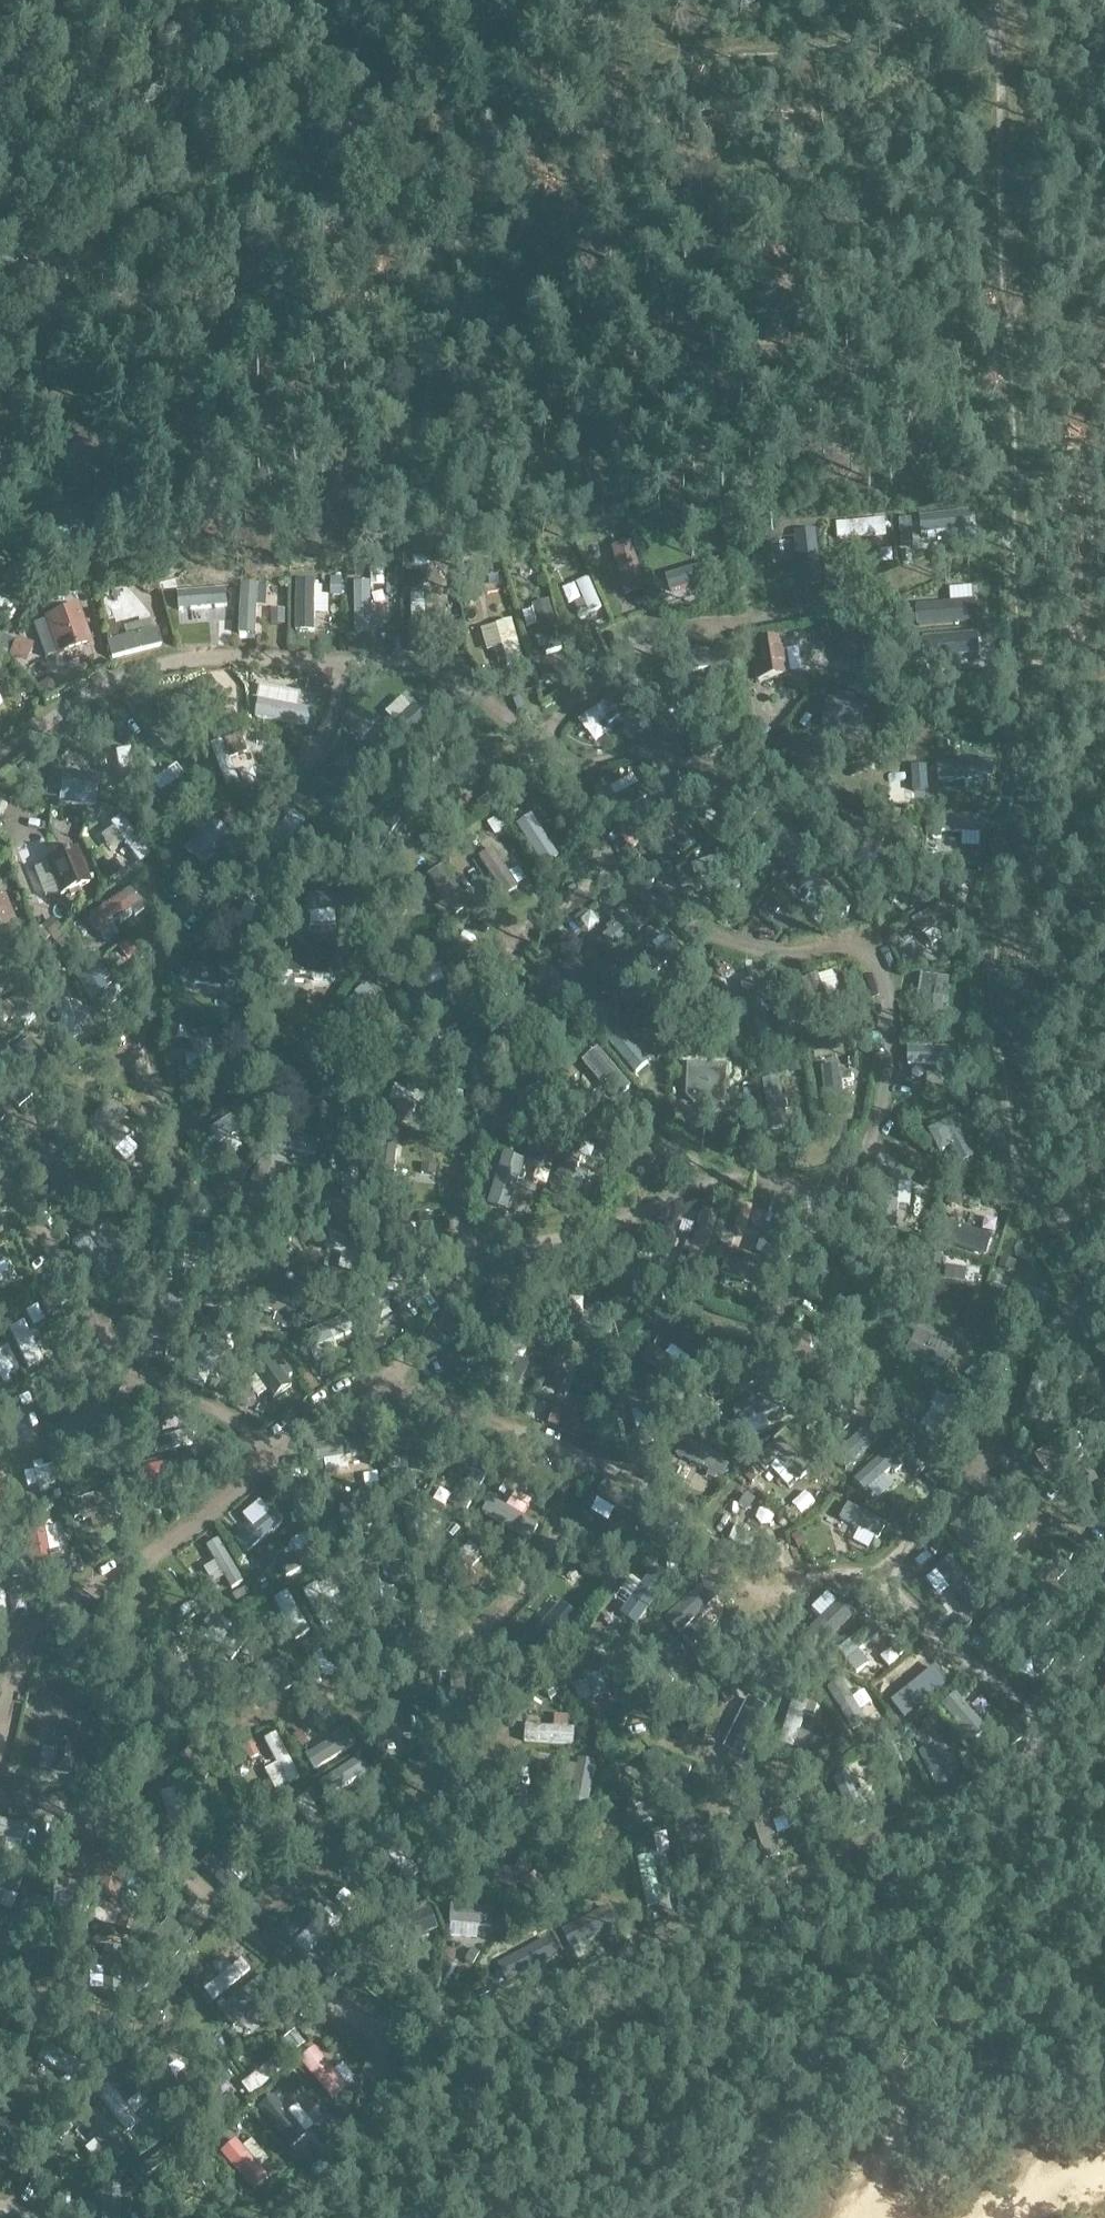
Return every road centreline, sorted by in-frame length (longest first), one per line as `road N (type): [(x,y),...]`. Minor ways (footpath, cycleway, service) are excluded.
road 1 (track): [(994,0),(1023,705),(992,956),(1022,1169),(1049,1236)]
road 2 (track): [(1075,0),(1032,11),(946,7),(845,45),(745,51),(661,46),(549,0)]
road 3 (track): [(259,0),(194,40),(121,51),(0,44)]
road 4 (track): [(1104,1384),(1049,1236)]

